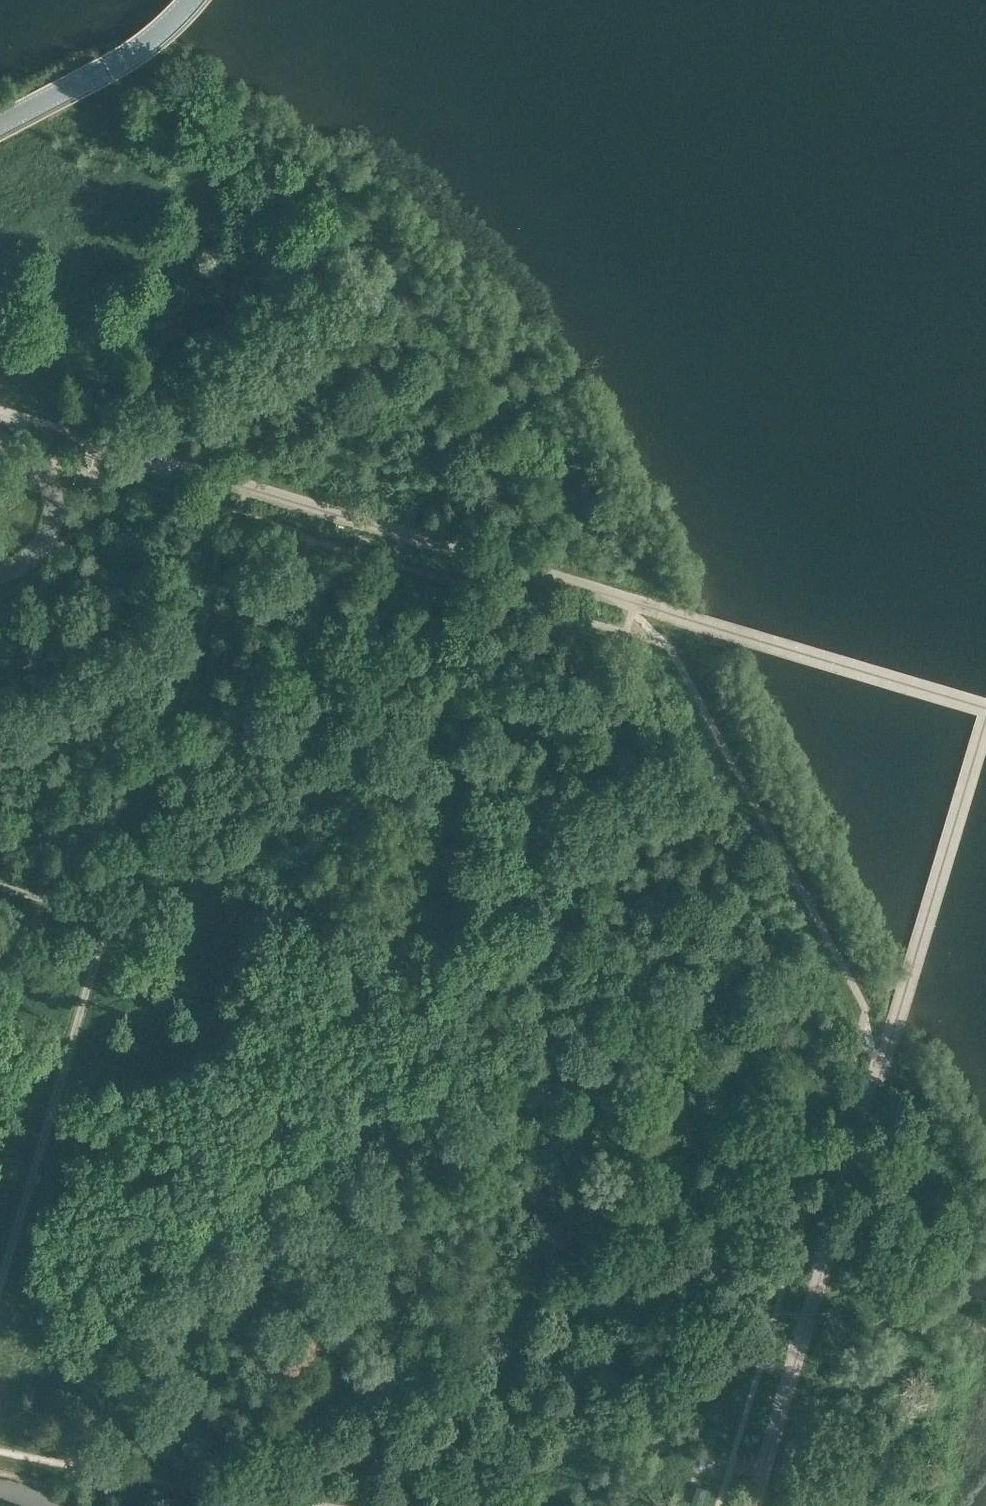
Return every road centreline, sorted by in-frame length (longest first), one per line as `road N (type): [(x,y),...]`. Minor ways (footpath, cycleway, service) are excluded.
road 1 (unclassified): [(0,571),(35,553),(53,519),(52,483),(30,455)]

